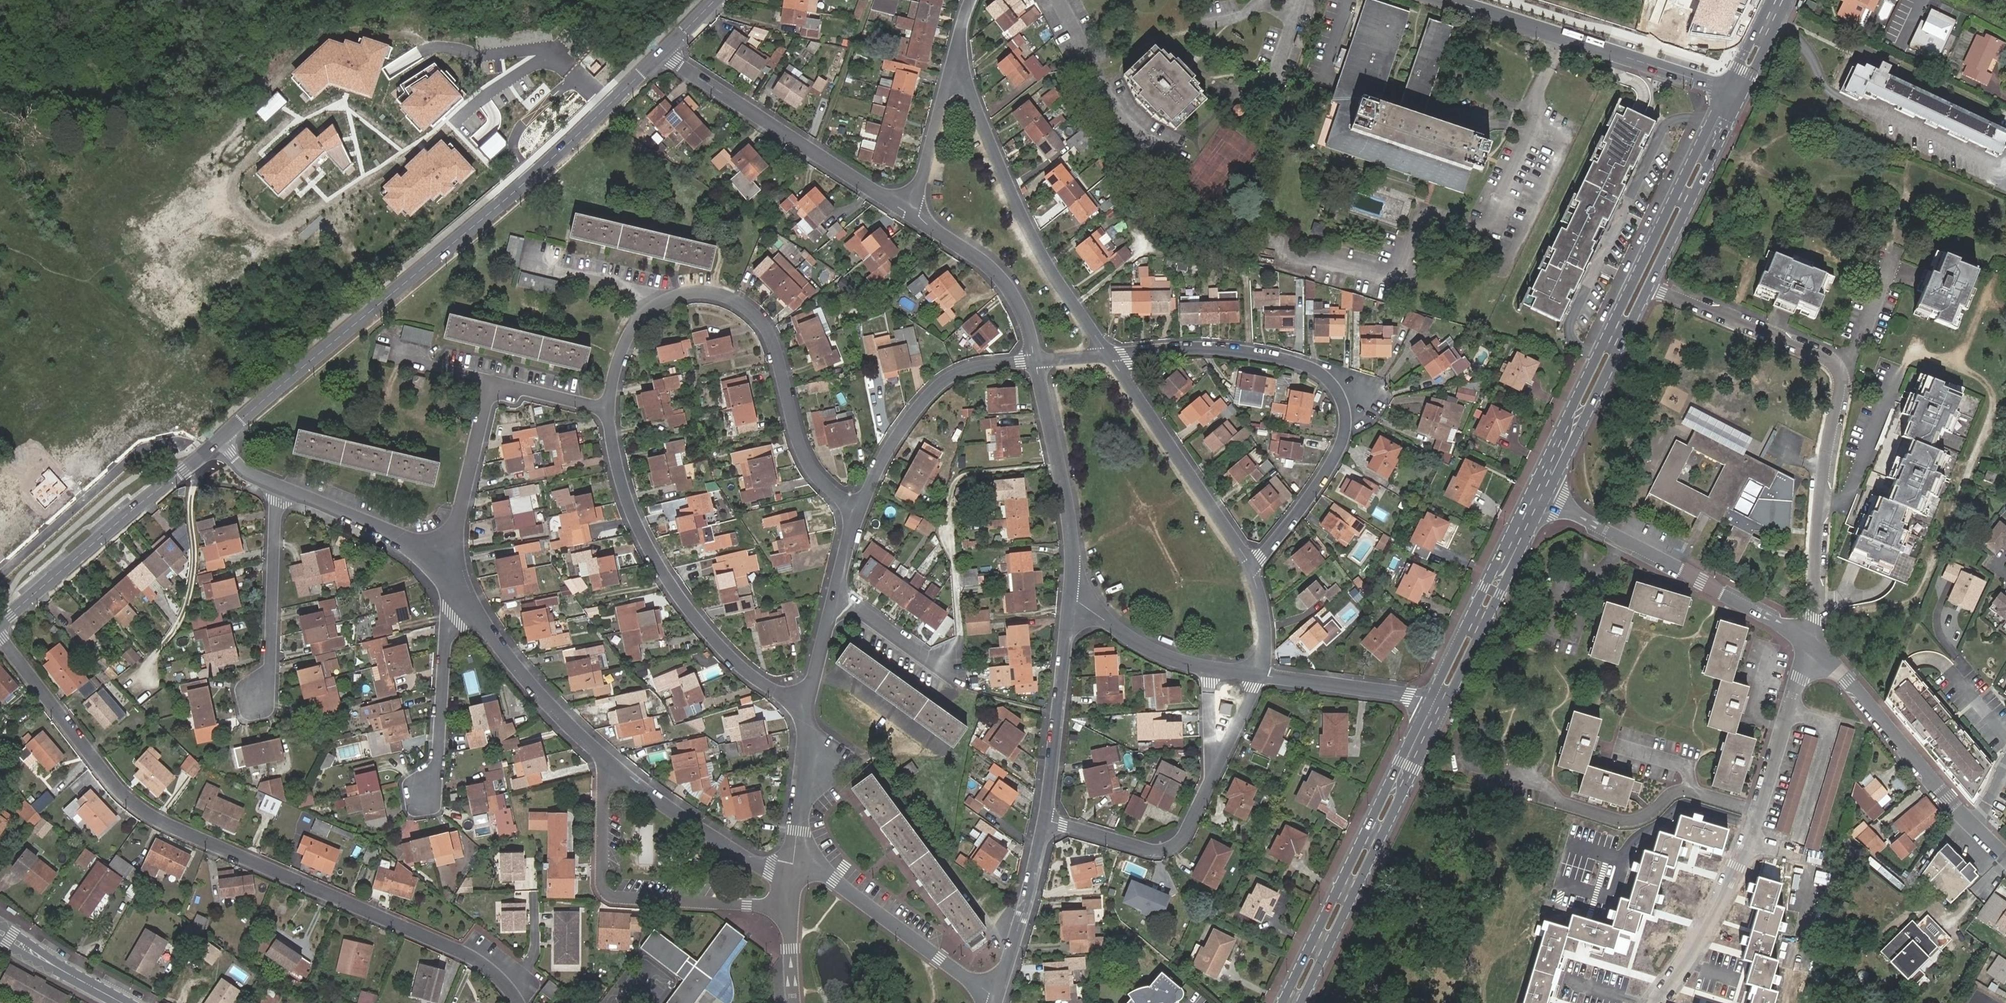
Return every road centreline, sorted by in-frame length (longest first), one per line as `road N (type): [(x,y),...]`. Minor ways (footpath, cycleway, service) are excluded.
road 1 (residential): [(0,635),(147,814),(467,954),(519,1002)]
road 2 (tertiary): [(218,440),(511,196),(663,52)]
road 3 (residential): [(1812,642),(1840,367),(1651,285)]
road 4 (residential): [(1108,353),(1261,348),(1328,369),(1349,387),(1351,422),(1337,457),(1251,566)]
road 5 (residential): [(609,412),(616,371),(645,316),(678,296),(724,295),(771,333),(805,458),(859,510)]
road 6 (primary): [(1727,91),(1531,492)]
road 7 (residential): [(1812,642),(1748,839),(1713,916),(1656,1002)]
road 8 (residential): [(807,704),(742,667),(683,601),(629,506),(609,412)]
road 9 (residential): [(1108,353),(1038,248),(956,54)]
road 10 (primary): [(1431,699),(1285,1002)]
road 11 (primary): [(1302,1002),(1444,705)]
road 12 (residential): [(456,580),(457,530),(491,383),(609,412)]
road 13 (residential): [(608,766),(602,888),(611,897),(792,907)]
road 14 (residential): [(1812,642),(1546,500)]
road 15 (residential): [(914,216),(663,52)]
road 16 (track): [(947,665),(960,636),(944,509),(953,484),(963,476),(1058,466)]
road 17 (tertiary): [(1450,0),(1727,91)]
road 18 (residential): [(2005,855),(1812,642)]
road 19 (tertiary): [(0,624),(203,453)]
road 20 (track): [(218,440),(192,493),(194,558),(184,613),(141,680)]
road 21 (residential): [(1251,566),(1108,353)]
road 22 (residential): [(203,453),(163,440),(142,447),(0,571)]
road 23 (residential): [(859,510),(893,444),(940,384),(960,371),(1035,359)]
road 24 (residential): [(1070,599),(1065,499),(1035,359)]
road 25 (residential): [(996,997),(834,880),(794,871)]
road 26 (residential): [(608,766),(456,580)]
road 27 (primary): [(1546,500),(1651,285)]
road 28 (primary): [(1531,492),(1431,699)]
road 29 (primary): [(1444,705),(1546,500)]
road 30 (residential): [(1045,821),(1070,599)]
road 31 (residential): [(456,580),(438,769),(425,793)]
road 32 (residential): [(794,871),(762,866),(608,766)]
road 33 (residential): [(1045,821),(1166,848),(1188,832),(1214,773)]
road 34 (residential): [(283,487),(268,676),(257,697)]
road 35 (primary): [(1651,285),(1742,96)]
road 36 (residential): [(456,580),(415,548),(283,487)]
road 37 (residential): [(1035,359),(1001,278),(914,216)]
road 38 (residential): [(996,997),(1045,821)]
road 39 (residential): [(1431,699),(1258,676)]
road 40 (residential): [(794,871),(807,704)]
road 41 (residential): [(914,216),(956,54)]
road 42 (residential): [(1208,670),(1152,652),(1070,599)]
road 43 (tertiary): [(0,931),(125,1002)]
road 44 (residential): [(835,596),(947,665)]

